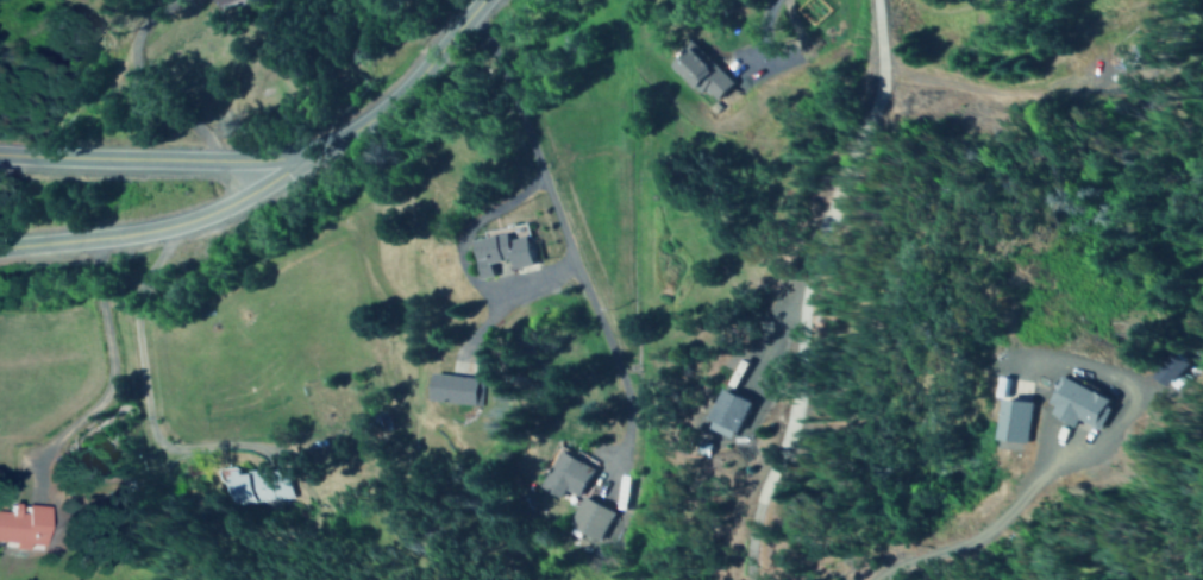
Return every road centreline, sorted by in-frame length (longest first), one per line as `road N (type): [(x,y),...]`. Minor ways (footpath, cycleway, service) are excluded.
road 1 (residential): [(882,0),(882,95),(807,289),(798,414),(764,519),(757,579)]
road 2 (residential): [(474,10),(624,376),(627,441),(608,500)]
road 3 (residential): [(889,579),(995,540),(1073,461),(1130,431),(1140,398),(1115,376)]
road 4 (residential): [(0,243),(158,220),(287,171)]
road 5 (residential): [(0,152),(287,171)]
road 6 (residential): [(541,171),(537,187),(464,242),(468,271),(488,292),(514,294),(568,272),(575,251)]
road 7 (residential): [(287,171),(403,78),(483,0)]

